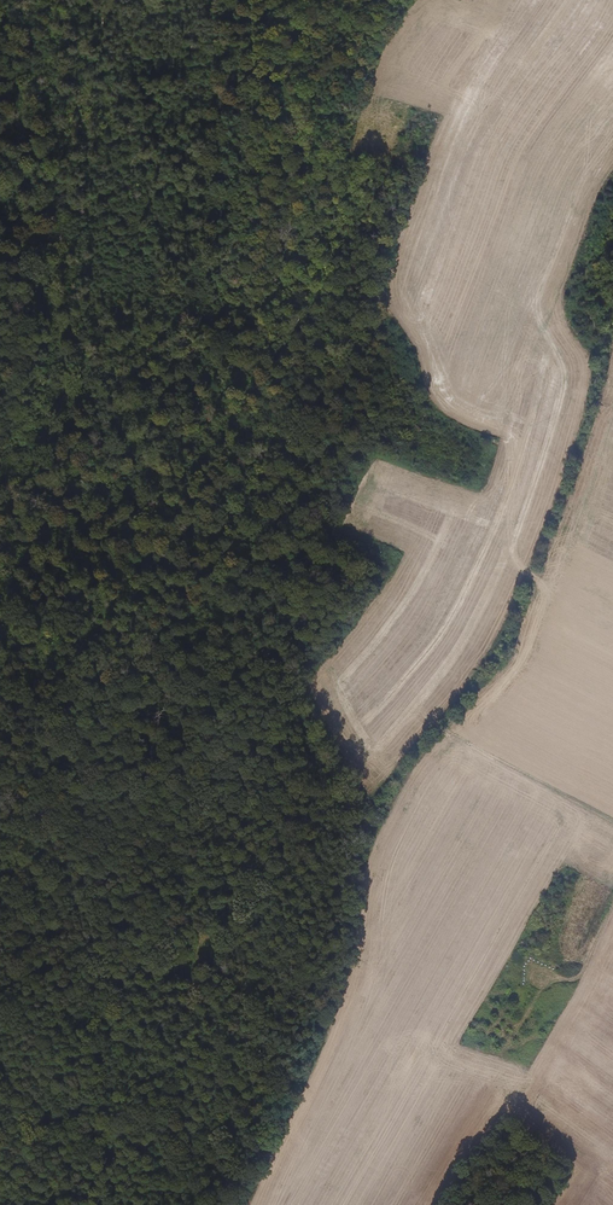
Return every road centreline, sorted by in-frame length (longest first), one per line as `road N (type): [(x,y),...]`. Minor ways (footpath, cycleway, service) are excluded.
road 1 (track): [(557,298),(612,161)]

